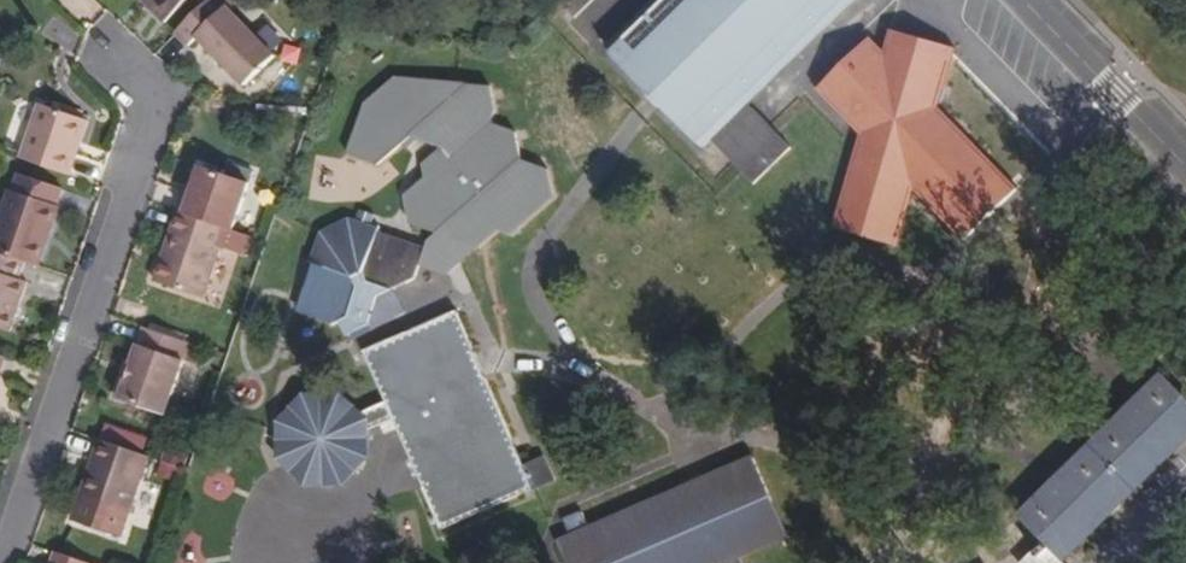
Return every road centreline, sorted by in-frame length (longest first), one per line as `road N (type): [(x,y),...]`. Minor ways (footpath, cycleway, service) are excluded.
road 1 (residential): [(108,52),(167,108),(0,557)]
road 2 (residential): [(1185,162),(1022,0)]

